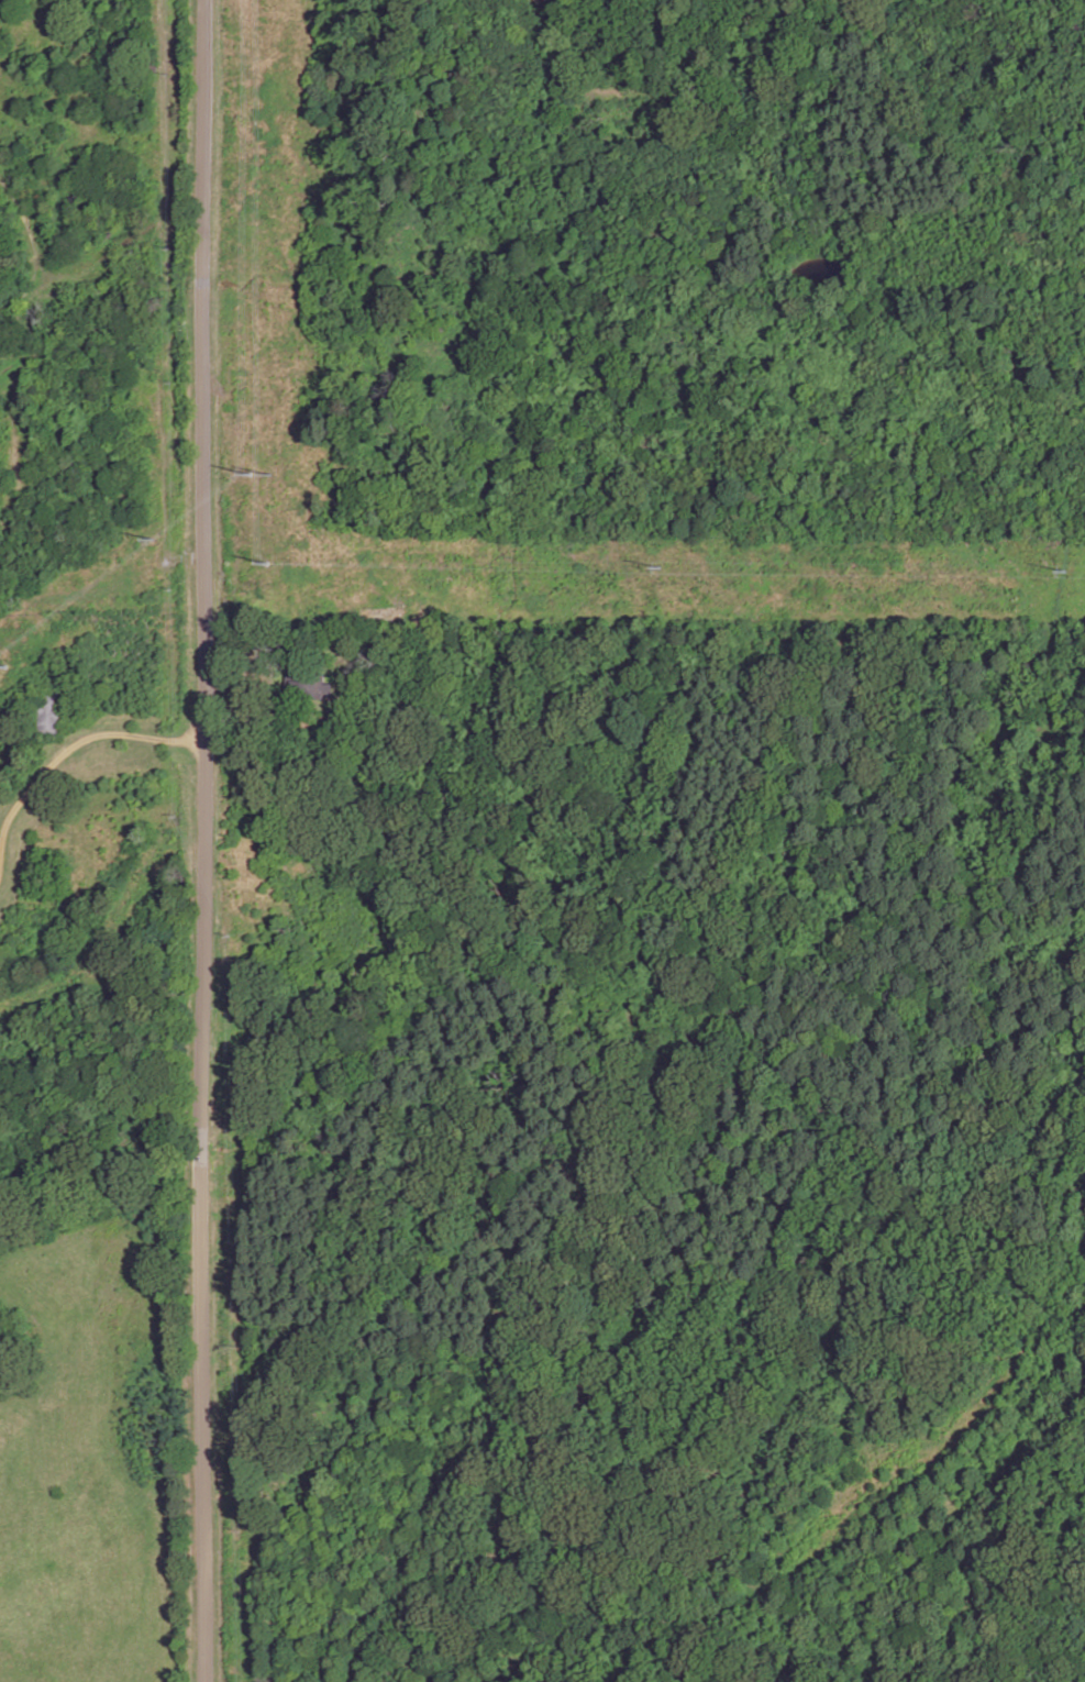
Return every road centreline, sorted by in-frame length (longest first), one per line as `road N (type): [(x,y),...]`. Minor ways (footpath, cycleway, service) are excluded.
road 1 (tertiary): [(202,0),(205,1681)]

